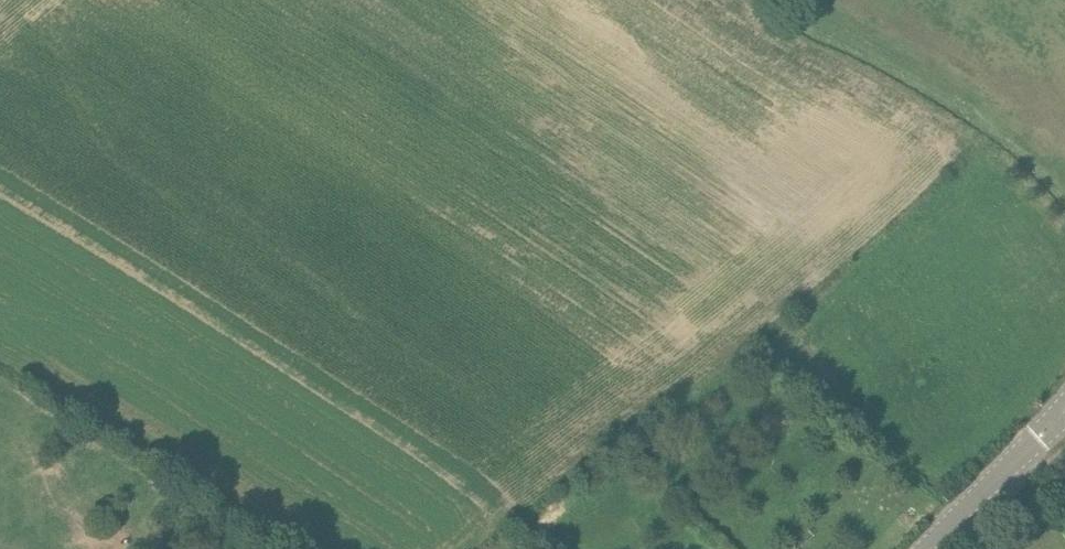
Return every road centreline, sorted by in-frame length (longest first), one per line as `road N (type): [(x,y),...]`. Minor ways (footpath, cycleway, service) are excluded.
road 1 (tertiary): [(922,548),(1064,410)]

